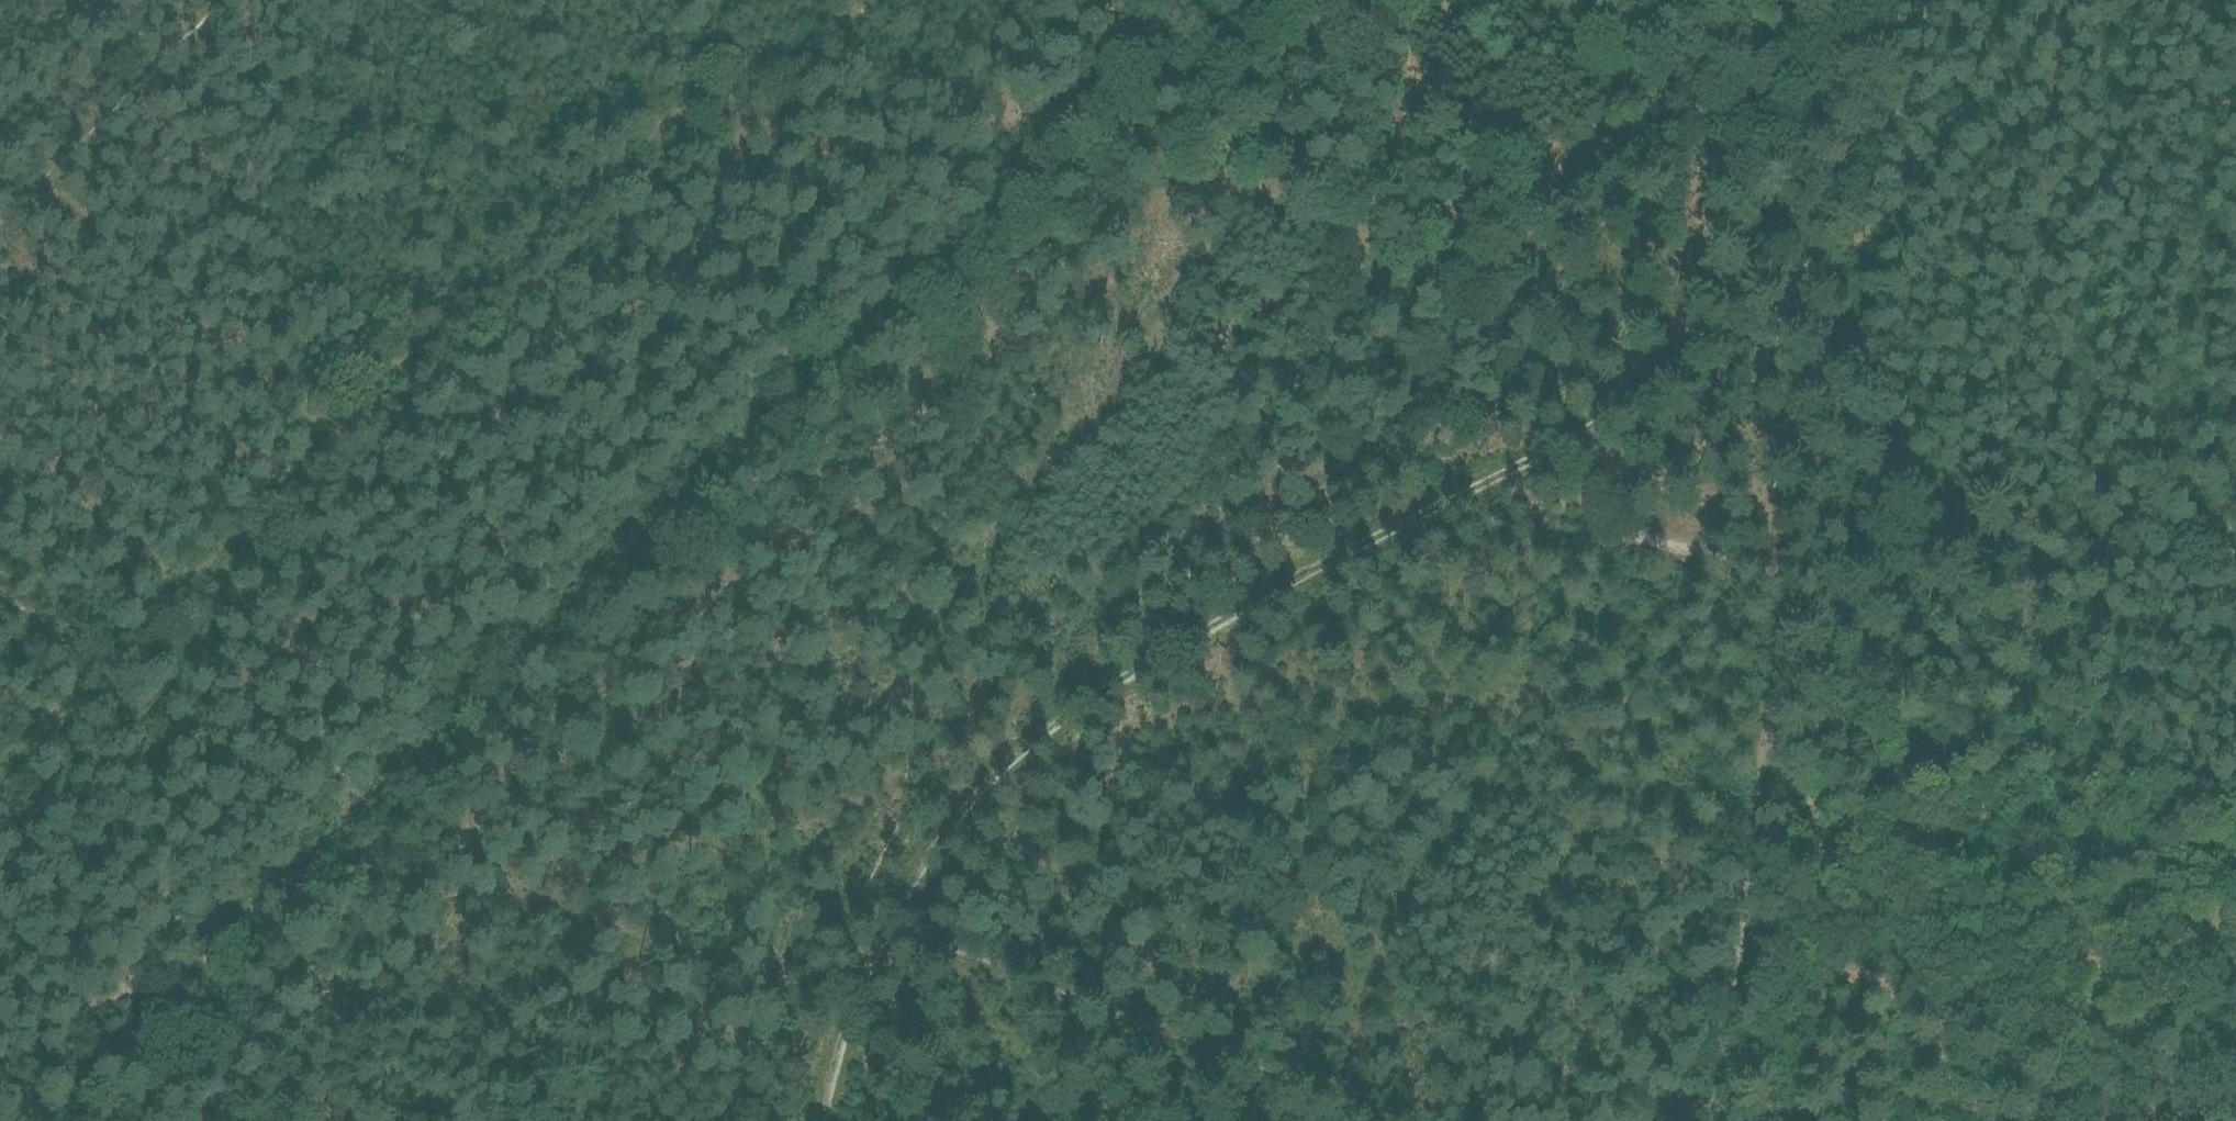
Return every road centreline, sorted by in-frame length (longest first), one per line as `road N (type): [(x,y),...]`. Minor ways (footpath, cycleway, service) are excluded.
road 1 (track): [(835,995),(903,851),(1050,712),(1190,619),(1550,448)]
road 2 (track): [(1550,448),(1583,491),(1628,522),(1760,548),(1777,562),(1723,1120)]
road 3 (track): [(869,923),(1403,1120)]
road 4 (track): [(1550,448),(1662,362),(1751,258),(1801,155),(1832,46),(1835,0)]
road 5 (track): [(1426,250),(1561,299),(1662,362)]
road 6 (track): [(835,995),(797,1120)]

